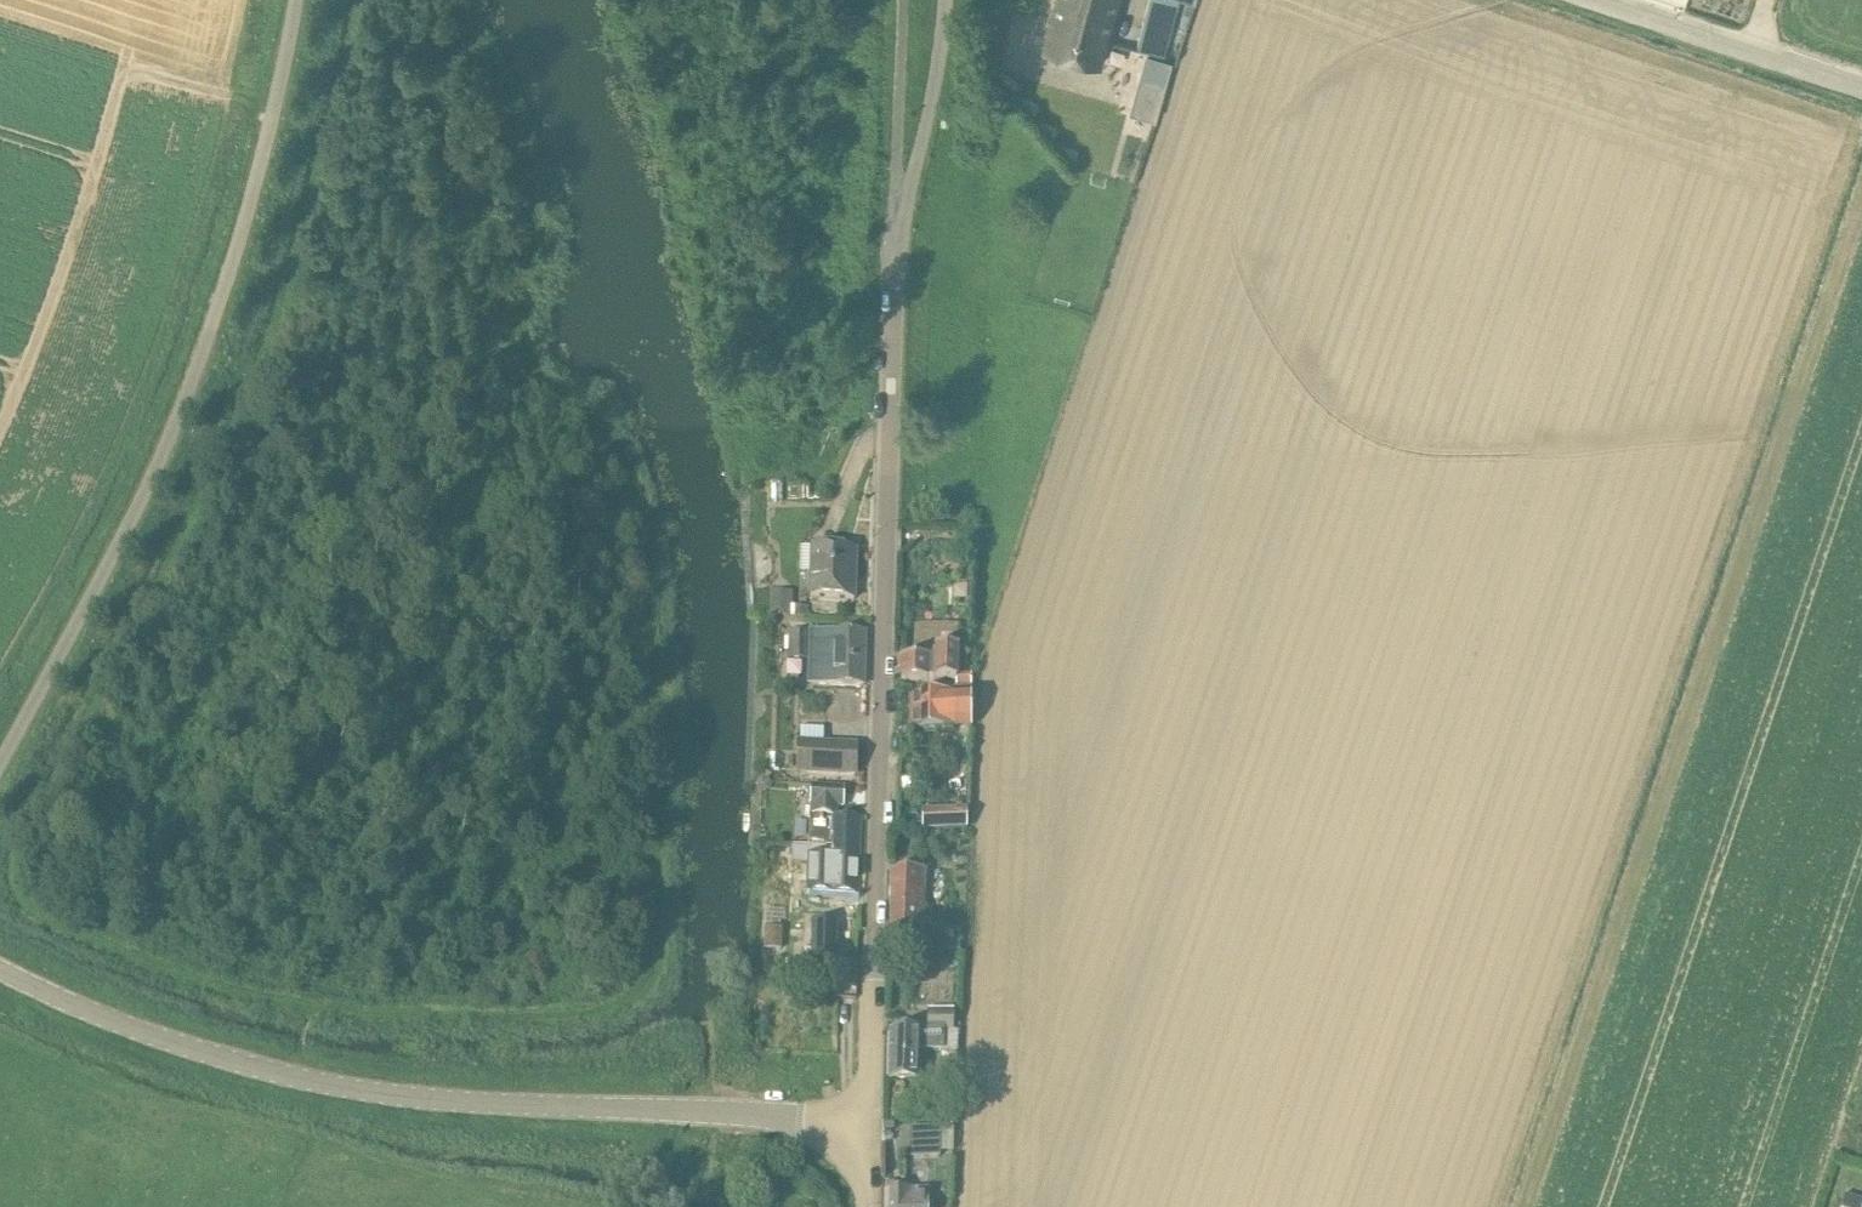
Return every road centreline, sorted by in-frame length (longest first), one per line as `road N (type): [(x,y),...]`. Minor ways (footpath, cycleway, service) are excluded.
road 1 (residential): [(869,1121),(890,253)]
road 2 (tertiary): [(0,771),(181,455),(259,229),(306,0)]
road 3 (tertiary): [(696,1109),(432,1101),(349,1089),(207,1052),(0,970)]
road 4 (unclassified): [(1861,91),(1595,0)]
road 5 (unclassified): [(890,253),(941,75),(946,0)]
road 6 (unclassified): [(890,253),(902,0)]
road 7 (tertiary): [(696,1109),(869,1121)]

